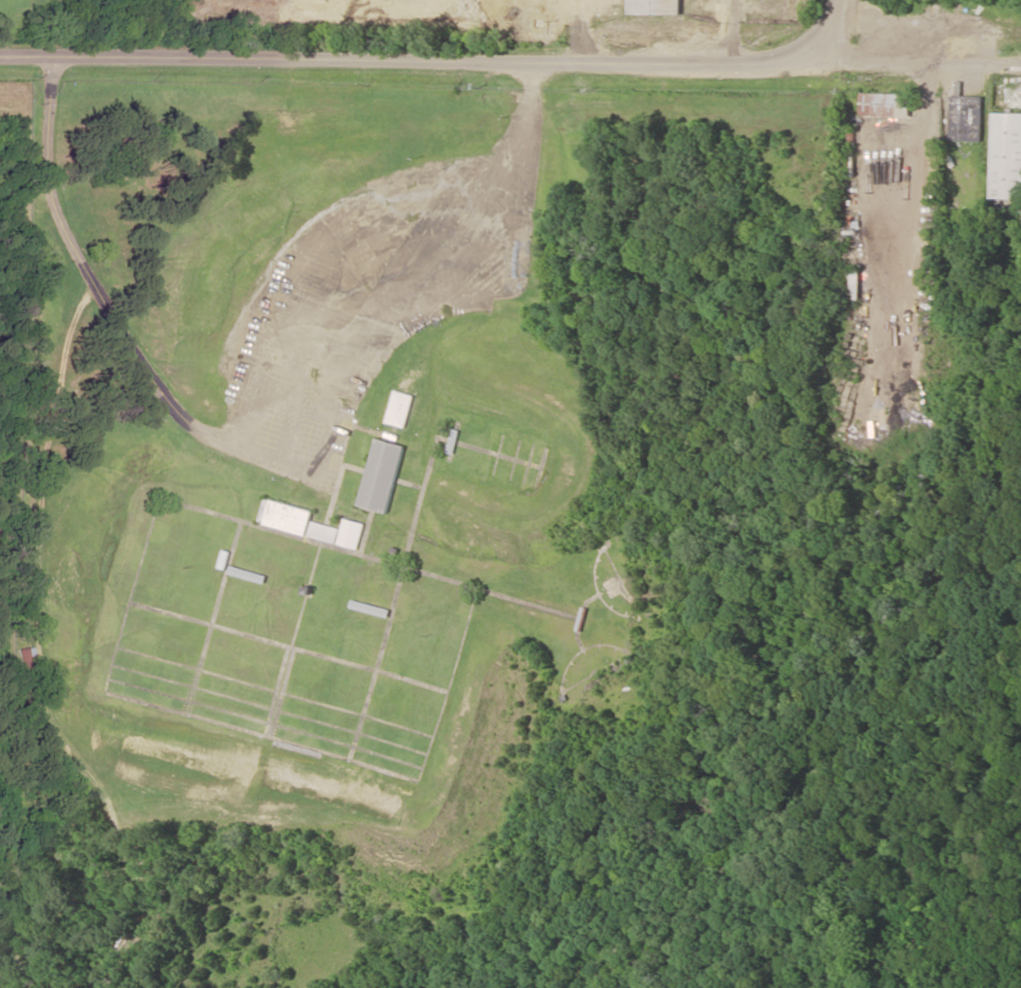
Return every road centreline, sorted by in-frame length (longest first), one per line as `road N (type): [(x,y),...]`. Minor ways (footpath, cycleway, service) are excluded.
road 1 (tertiary): [(0,58),(760,66),(819,39)]
road 2 (tertiary): [(819,39),(877,60),(1020,64)]

